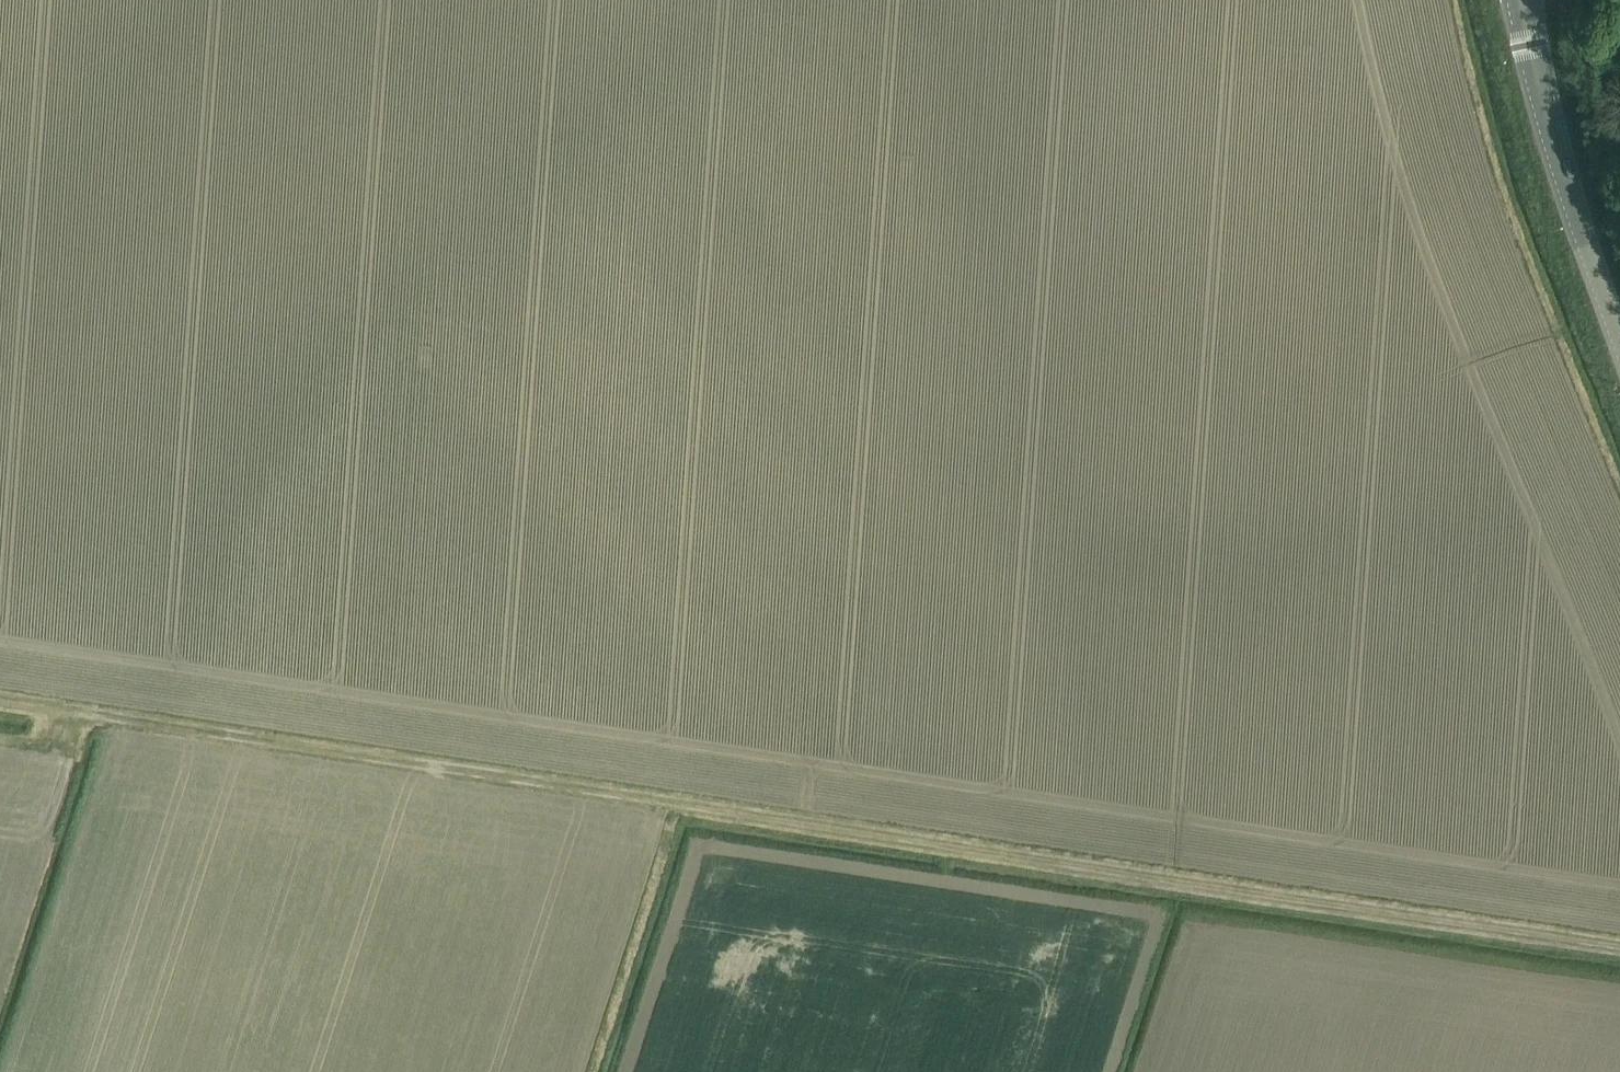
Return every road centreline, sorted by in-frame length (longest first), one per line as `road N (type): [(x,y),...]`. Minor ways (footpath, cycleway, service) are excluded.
road 1 (unclassified): [(1619,327),(1547,127),(1523,0)]

